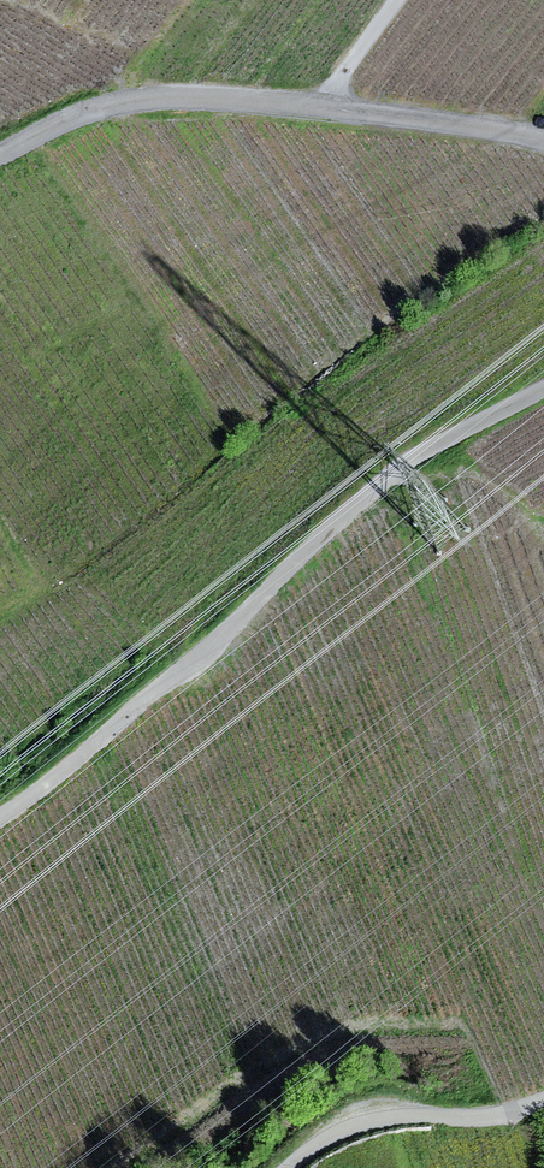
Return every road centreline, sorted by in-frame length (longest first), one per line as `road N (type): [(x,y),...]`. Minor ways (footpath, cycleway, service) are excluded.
road 1 (unclassified): [(0,817),(89,751),(395,475),(543,388)]
road 2 (unclassified): [(0,156),(97,110),(178,98),(406,117),(543,143)]
road 3 (unclassified): [(543,1103),(493,1121),(371,1121),(293,1167)]

